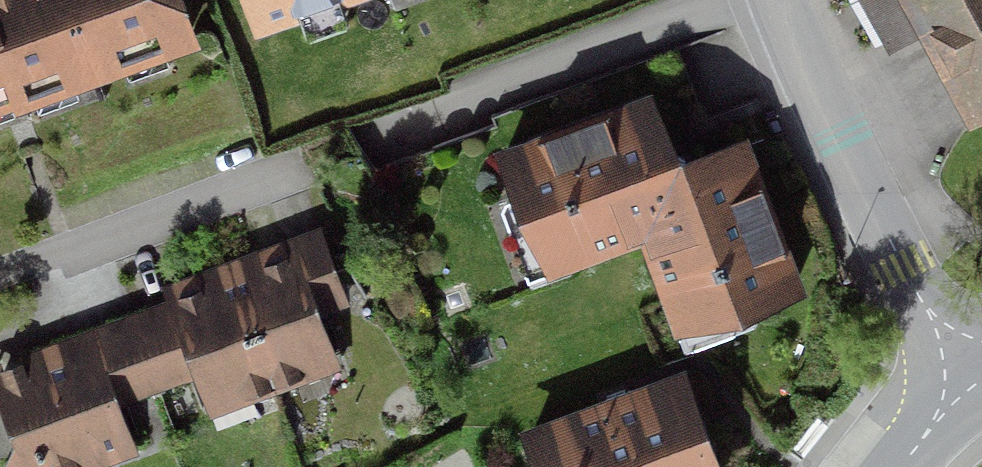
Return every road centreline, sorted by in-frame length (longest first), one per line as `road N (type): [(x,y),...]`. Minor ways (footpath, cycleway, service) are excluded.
road 1 (residential): [(0,254),(441,114),(731,0)]
road 2 (residential): [(781,0),(905,267),(978,381)]

